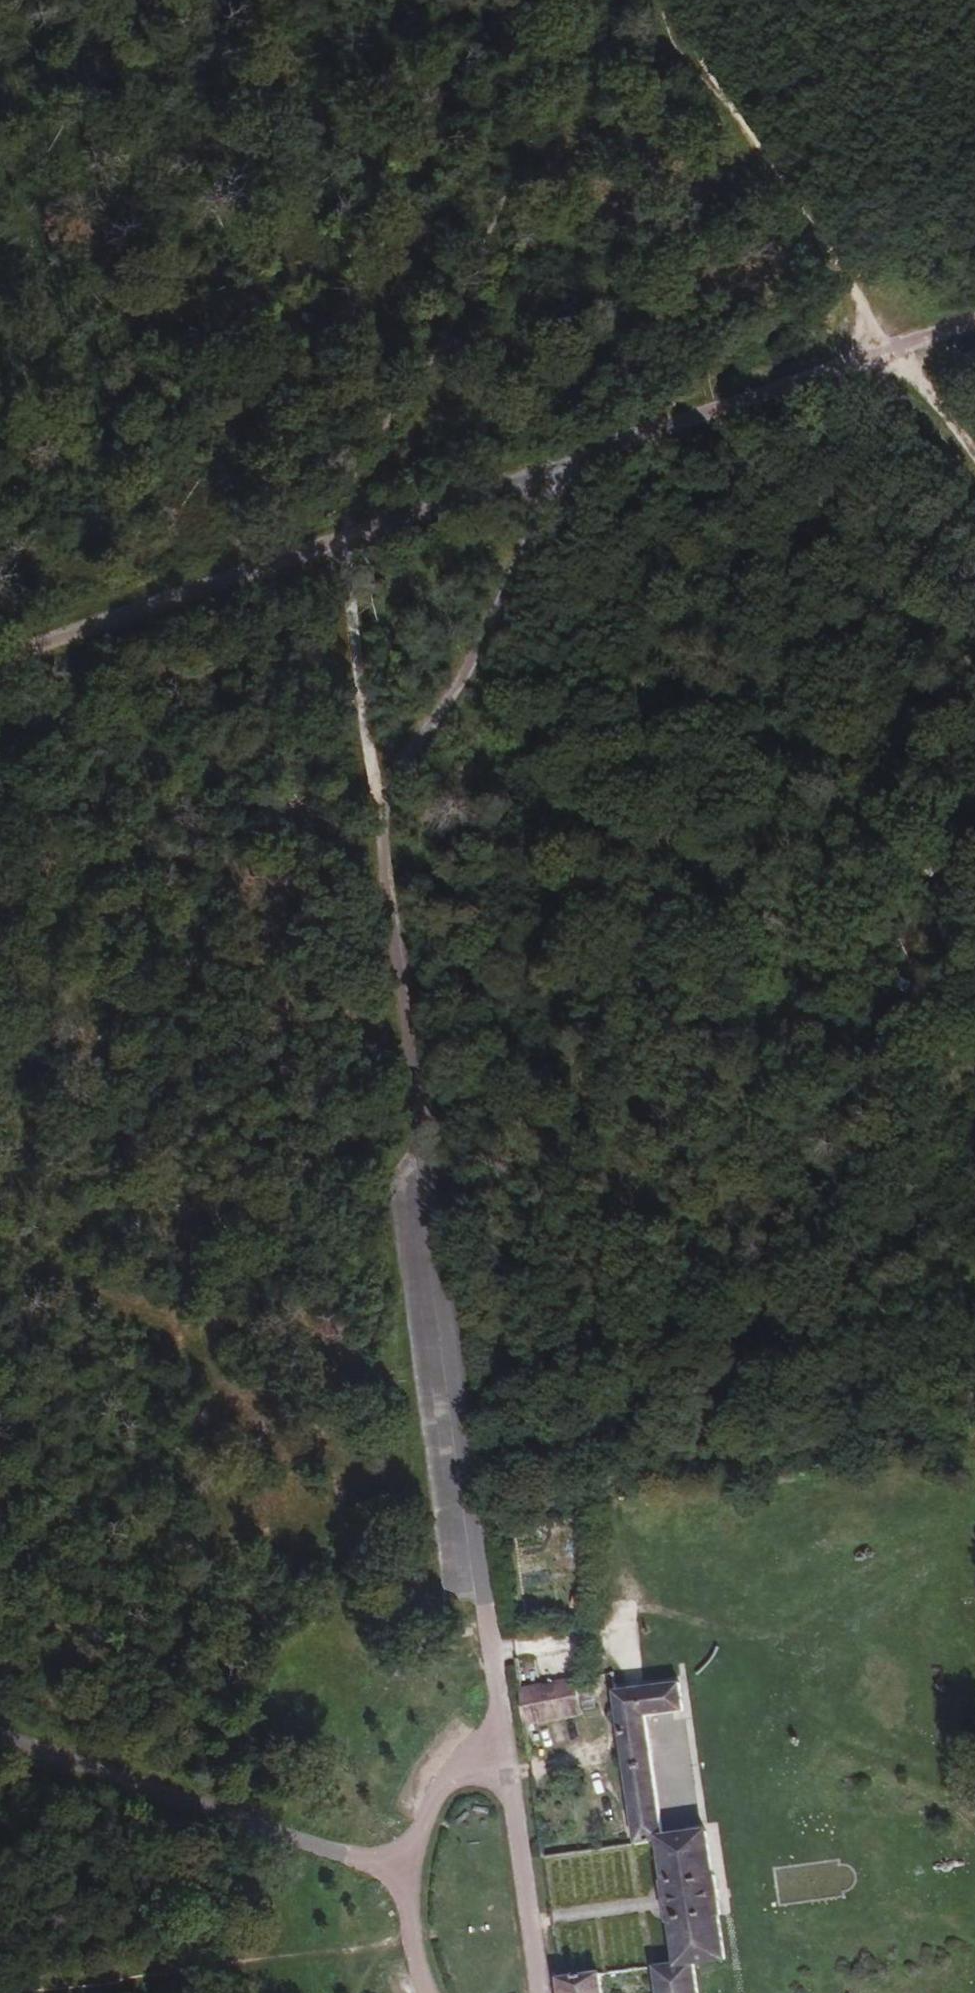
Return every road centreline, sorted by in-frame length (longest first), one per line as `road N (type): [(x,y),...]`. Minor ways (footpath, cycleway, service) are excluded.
road 1 (unclassified): [(501,1746),(376,804),(501,599),(567,461)]
road 2 (unclassified): [(0,657),(567,461)]
road 3 (track): [(974,456),(670,43)]
road 4 (unclassified): [(0,1736),(409,1875)]
road 5 (unclassified): [(567,461),(974,320)]
road 6 (track): [(376,804),(343,537)]
road 7 (unclassified): [(537,1992),(501,1746)]
road 8 (unclassified): [(409,1875),(419,1828),(445,1781),(474,1754),(501,1746)]
road 9 (unclassified): [(430,1992),(412,1940),(409,1875)]

